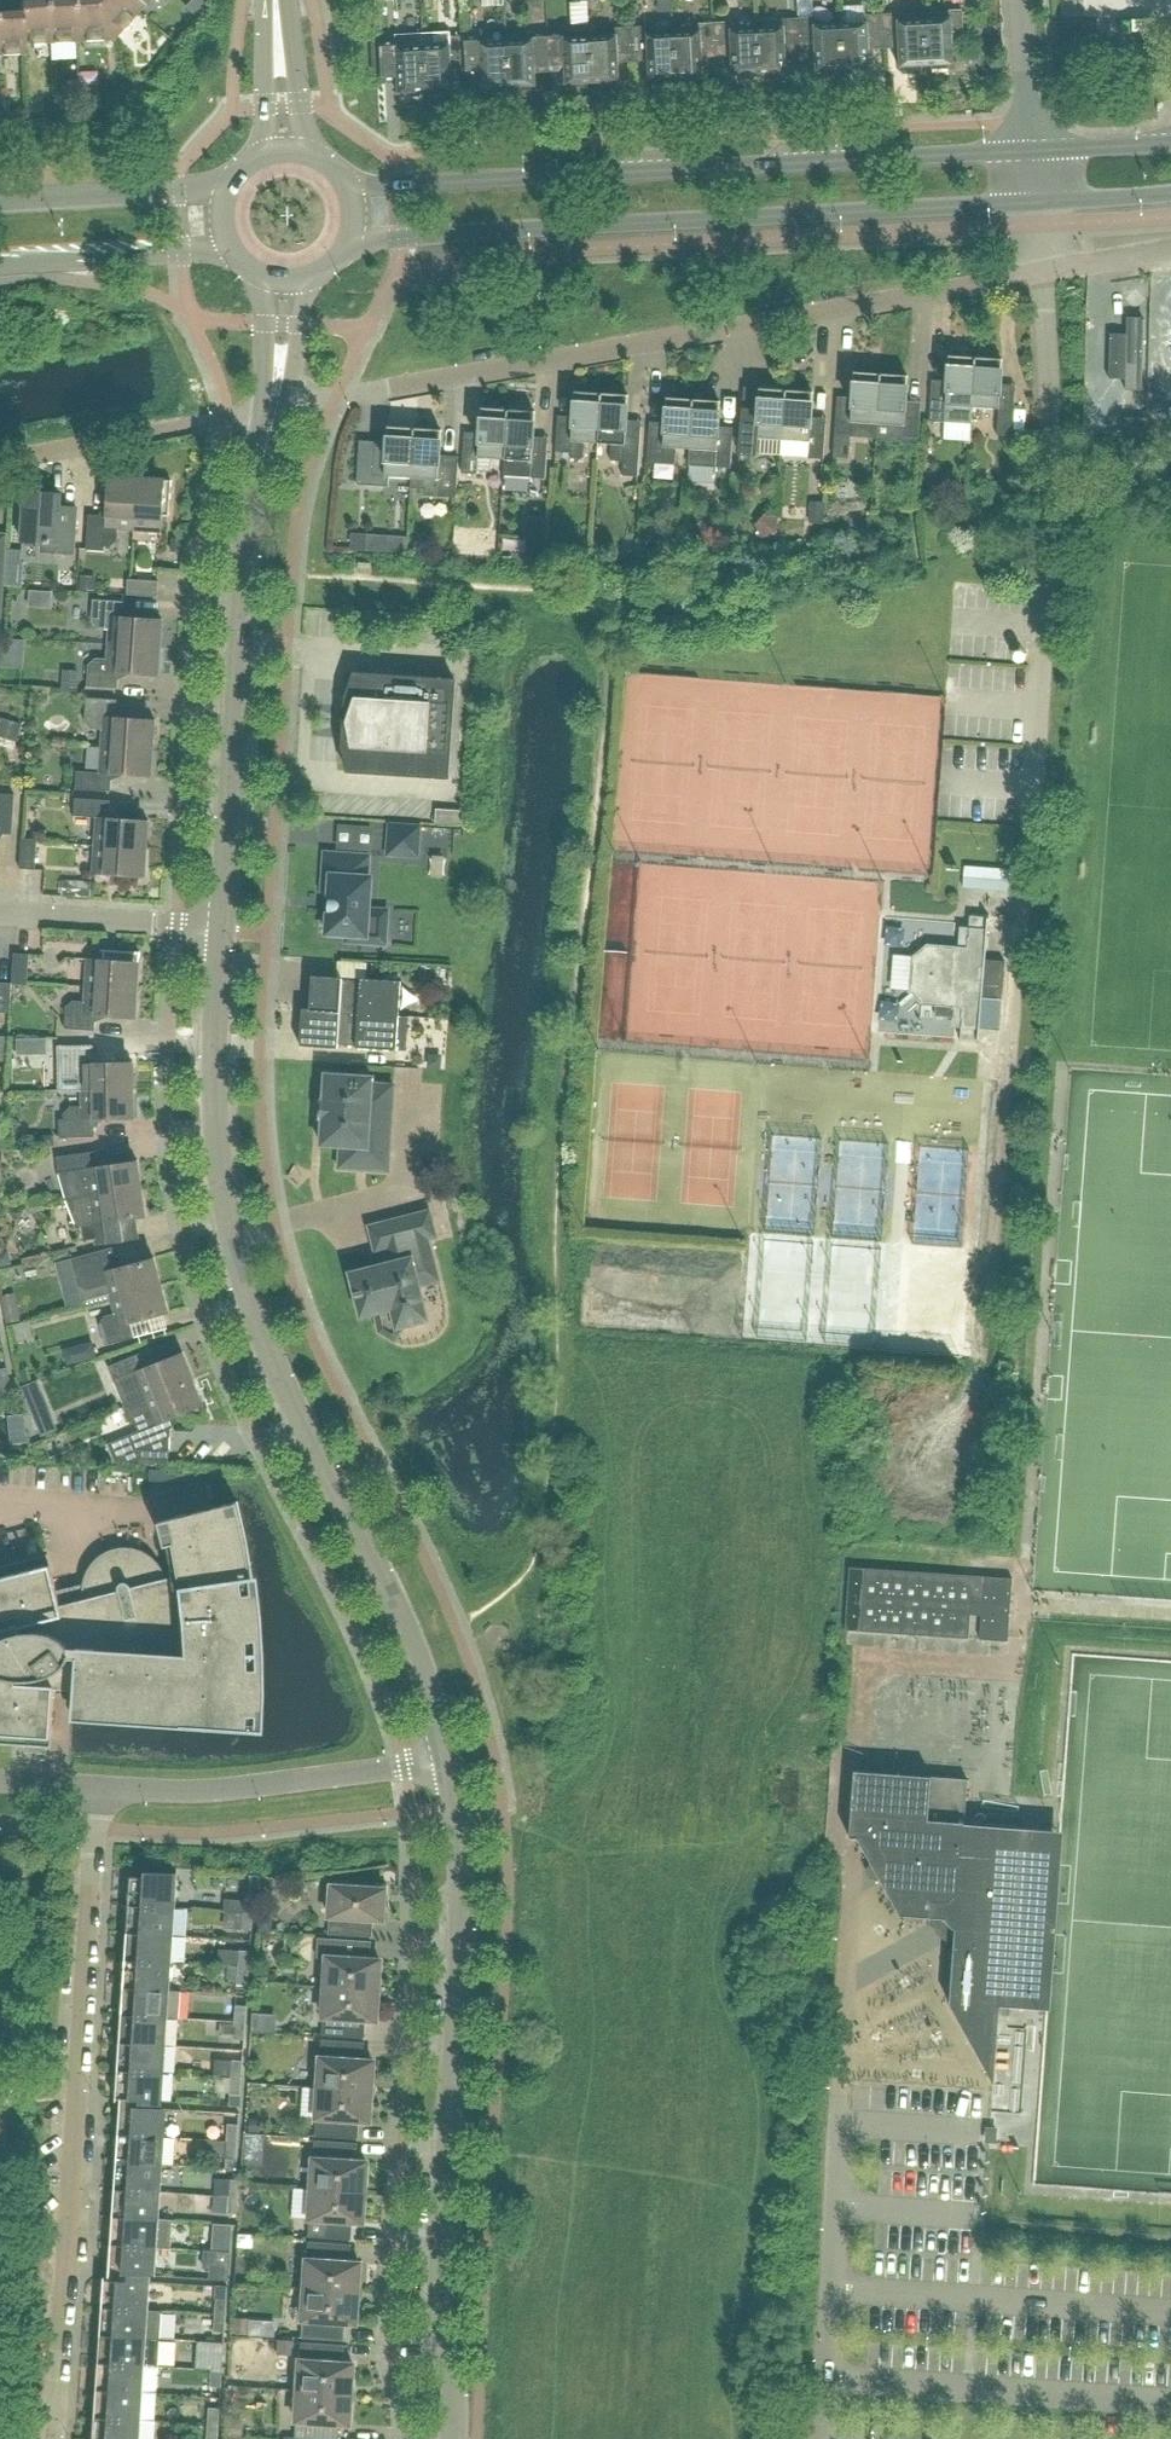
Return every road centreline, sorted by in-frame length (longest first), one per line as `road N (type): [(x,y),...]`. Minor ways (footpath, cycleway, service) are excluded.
road 1 (tertiary): [(446,1759),(430,1687),(260,1326),(227,1240),(212,1076),(219,927)]
road 2 (residential): [(272,409),(1040,268)]
road 3 (secondary): [(345,243),(1036,203)]
road 4 (secondary): [(1033,147),(347,191)]
road 5 (tertiary): [(448,2438),(439,2291),(460,1895),(446,1759)]
road 6 (residential): [(58,2433),(99,1787)]
road 7 (residential): [(1040,268),(1051,473),(1027,829)]
road 8 (tertiary): [(219,927),(240,629),(272,409)]
road 9 (residential): [(99,1787),(201,1790),(446,1759)]
road 10 (residential): [(0,462),(272,409)]
road 11 (secondary): [(0,265),(232,248)]
road 12 (secondary): [(226,195),(0,202)]
road 13 (residential): [(219,927),(0,912)]
road 14 (tertiary): [(284,151),(275,0)]
road 15 (residential): [(1033,147),(1023,0)]
road 16 (secondary): [(1170,142),(1033,147)]
road 17 (secondary): [(1036,203),(1170,192)]
road 18 (tertiary): [(272,409),(293,279)]
road 19 (residential): [(1170,249),(1040,268)]

